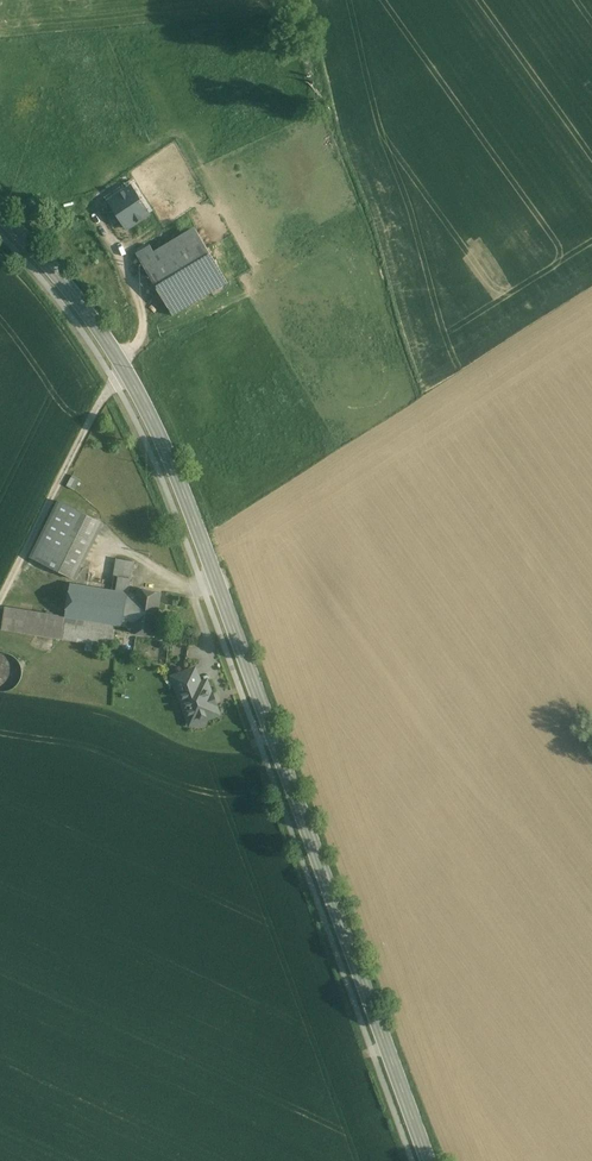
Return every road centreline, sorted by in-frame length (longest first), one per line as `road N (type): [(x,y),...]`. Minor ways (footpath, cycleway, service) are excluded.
road 1 (tertiary): [(428,1160),(202,540),(127,375)]
road 2 (unclassified): [(0,601),(96,409),(127,375)]
road 3 (tertiary): [(127,375),(49,265),(0,215)]

